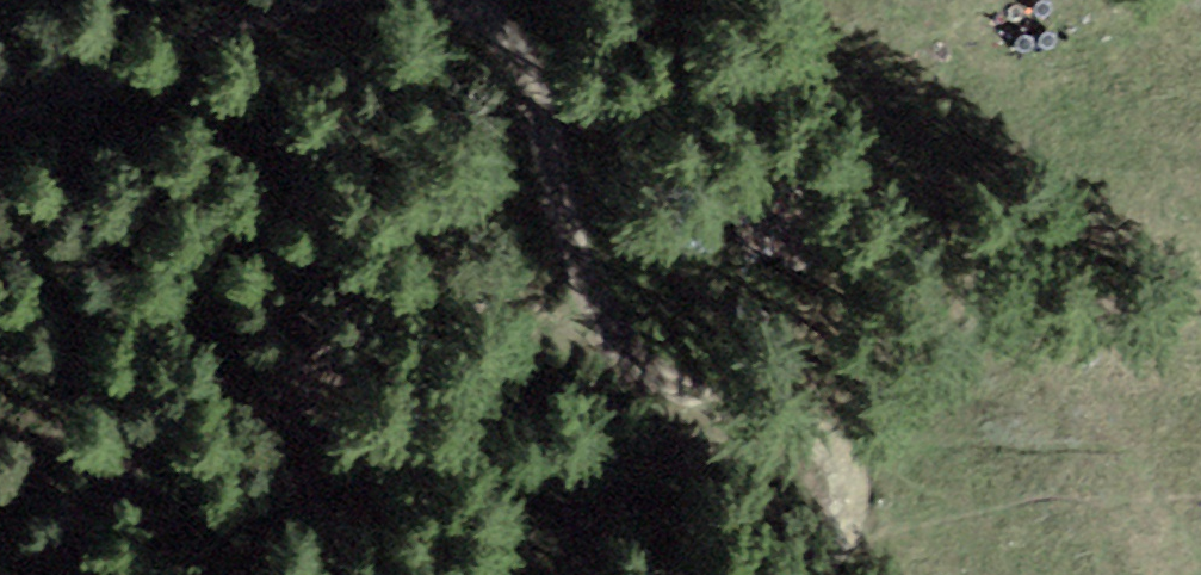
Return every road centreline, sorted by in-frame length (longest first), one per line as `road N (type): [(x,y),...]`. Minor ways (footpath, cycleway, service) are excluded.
road 1 (track): [(516,0),(544,44),(545,148),(610,344),(685,436),(787,460)]
road 2 (track): [(0,91),(196,32),(270,0)]

